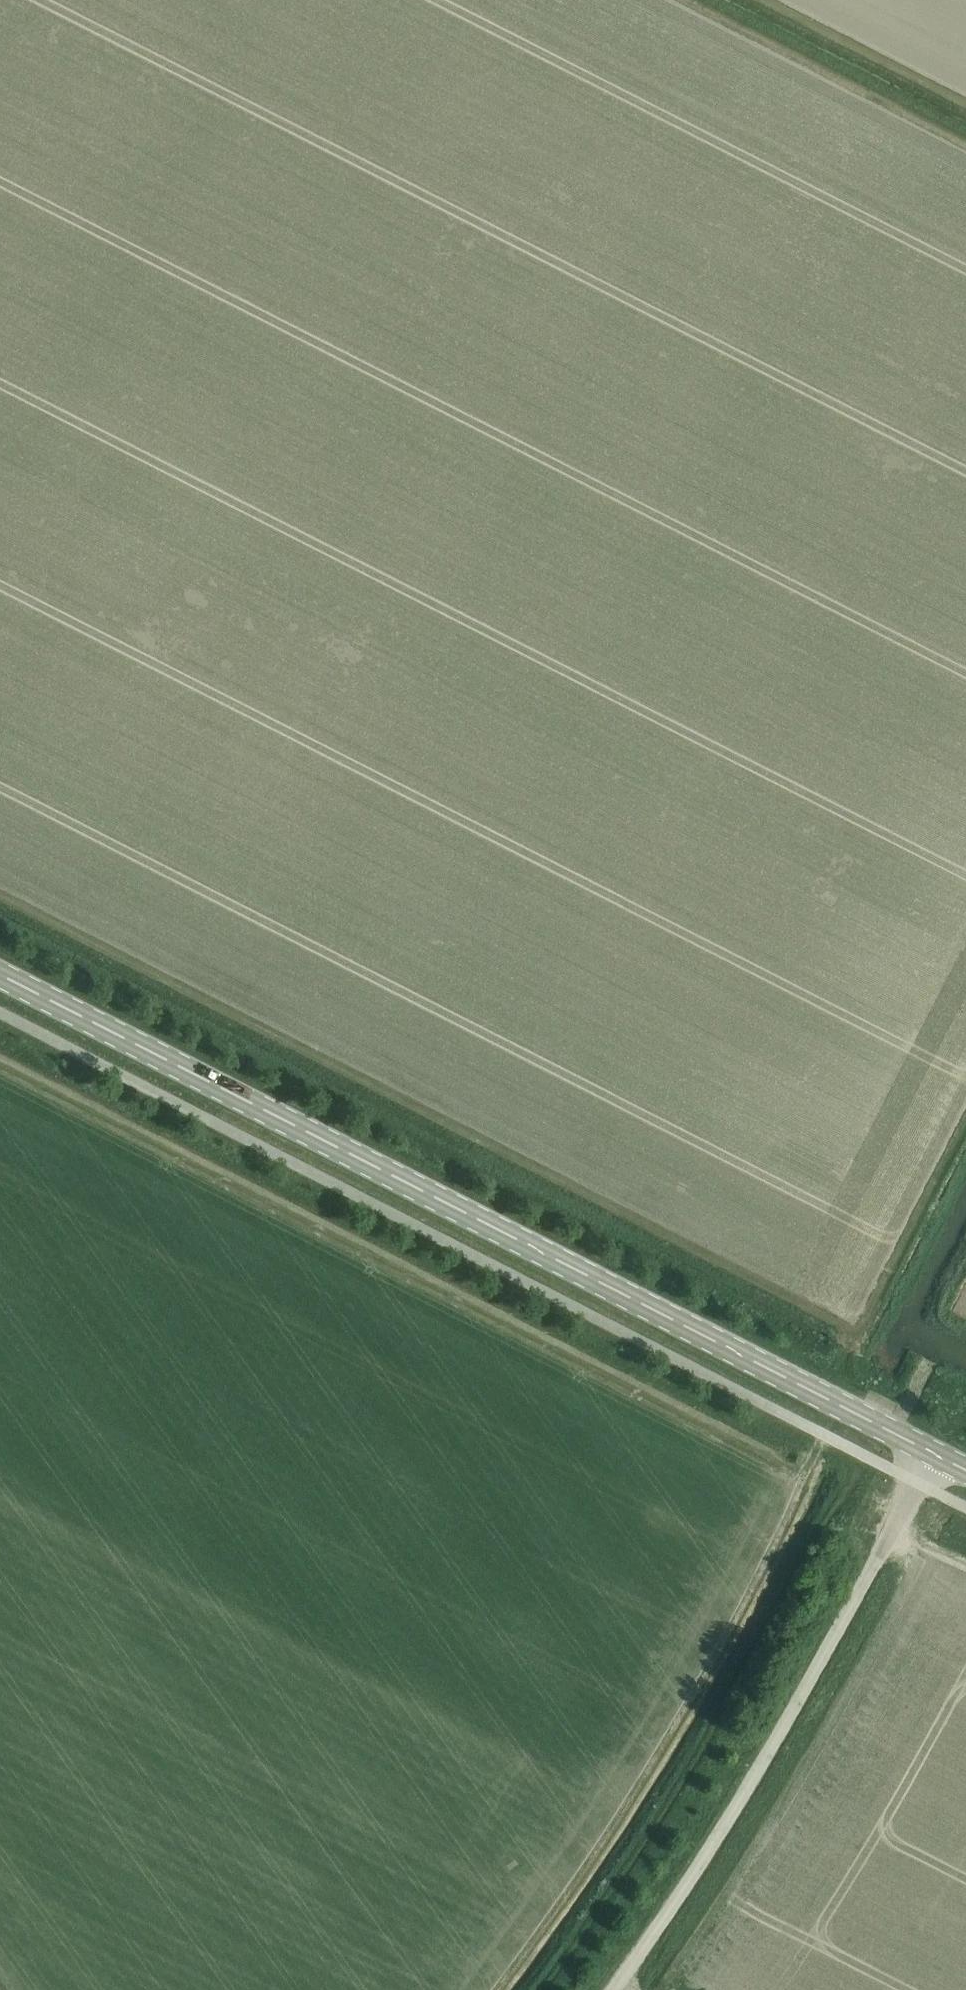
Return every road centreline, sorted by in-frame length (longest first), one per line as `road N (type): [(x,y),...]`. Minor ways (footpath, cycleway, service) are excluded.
road 1 (secondary): [(0,976),(930,1450)]
road 2 (unclassified): [(615,1989),(699,1868),(873,1569),(930,1450)]

